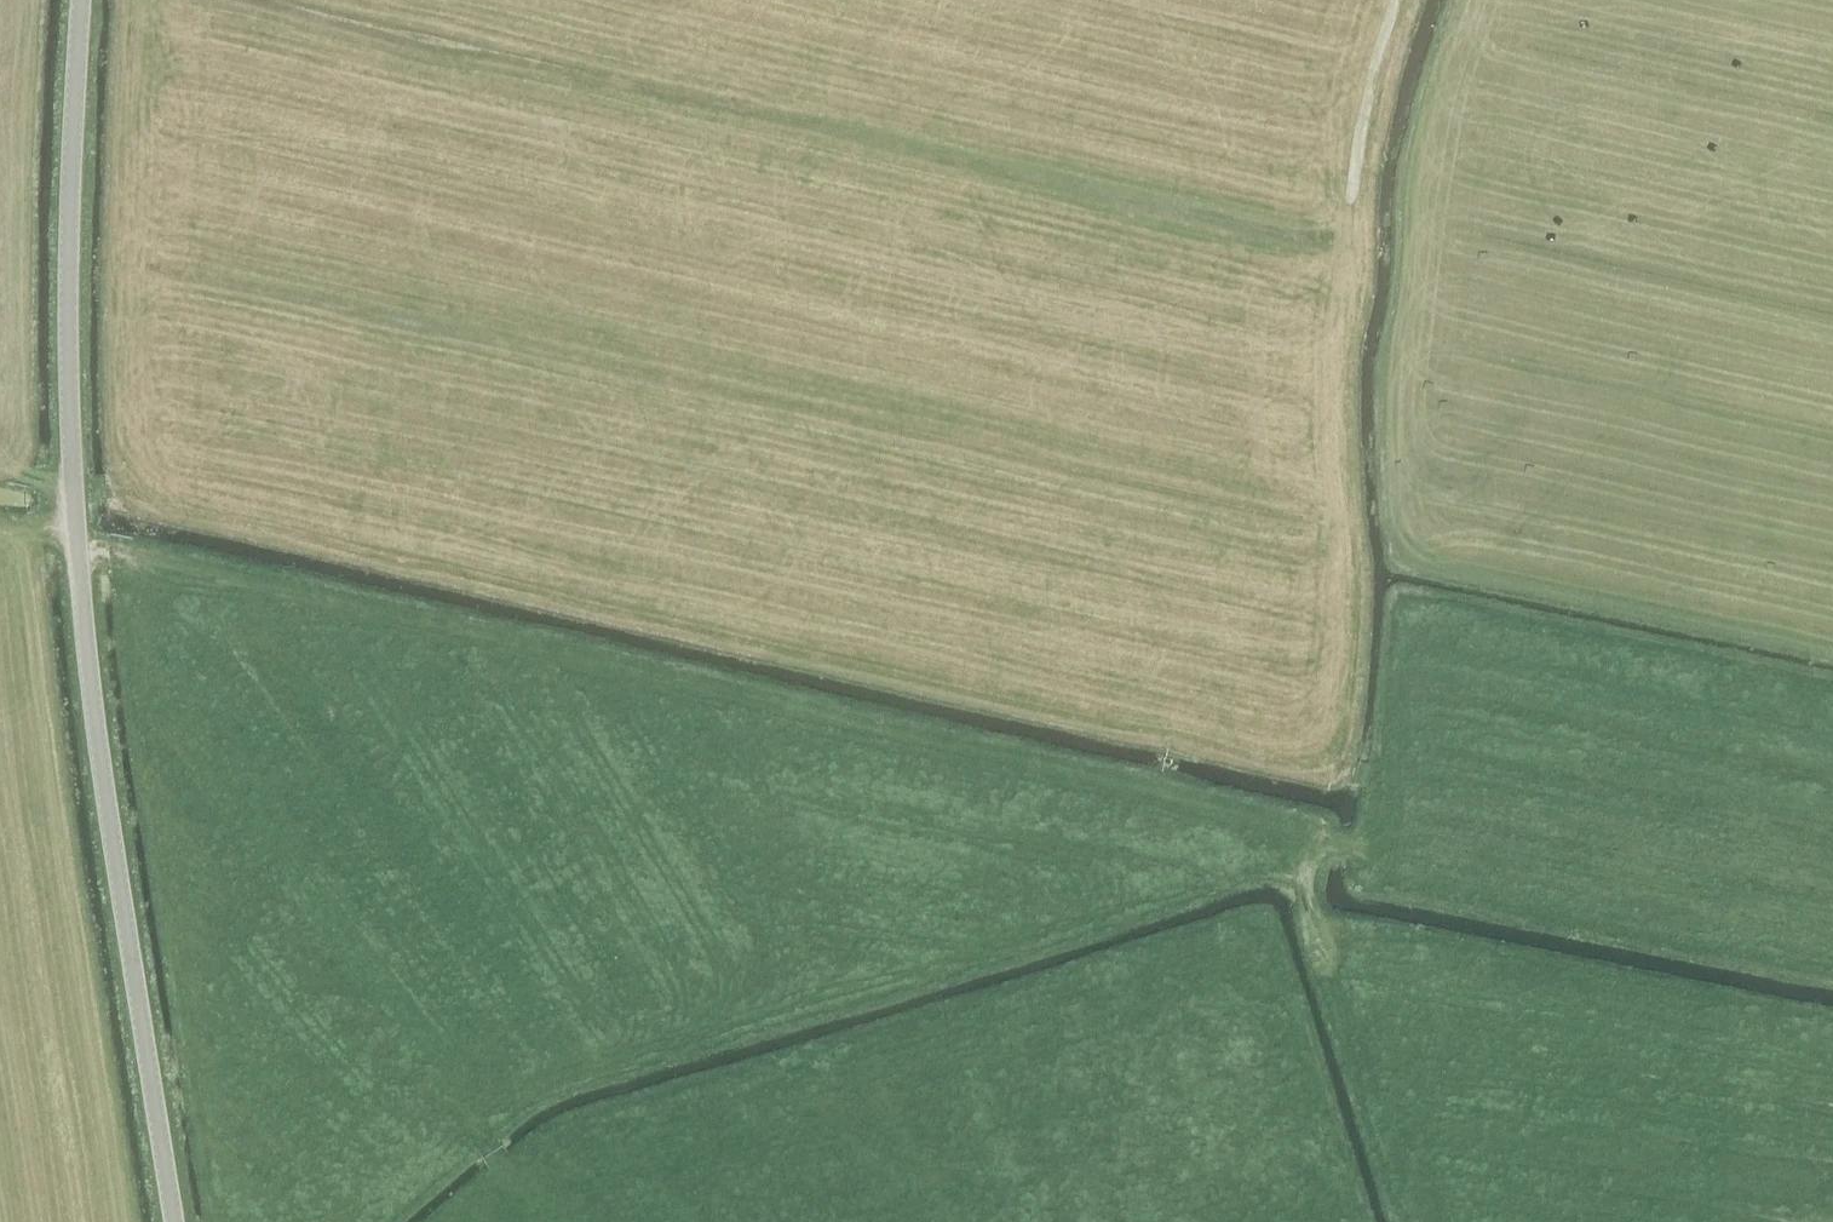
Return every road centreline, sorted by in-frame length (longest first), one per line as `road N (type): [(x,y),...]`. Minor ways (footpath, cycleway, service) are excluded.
road 1 (unclassified): [(174,1221),(114,847),(77,542),(68,335),(81,0)]
road 2 (track): [(1352,196),(1376,61),(1396,0)]

